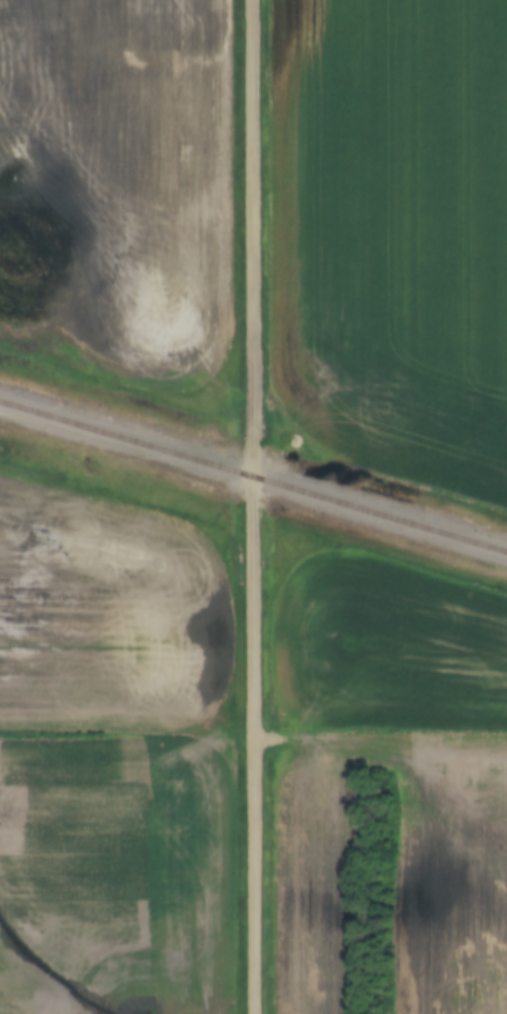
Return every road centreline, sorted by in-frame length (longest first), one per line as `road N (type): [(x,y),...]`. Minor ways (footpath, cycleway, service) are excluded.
road 1 (residential): [(250,0),(251,1013)]

